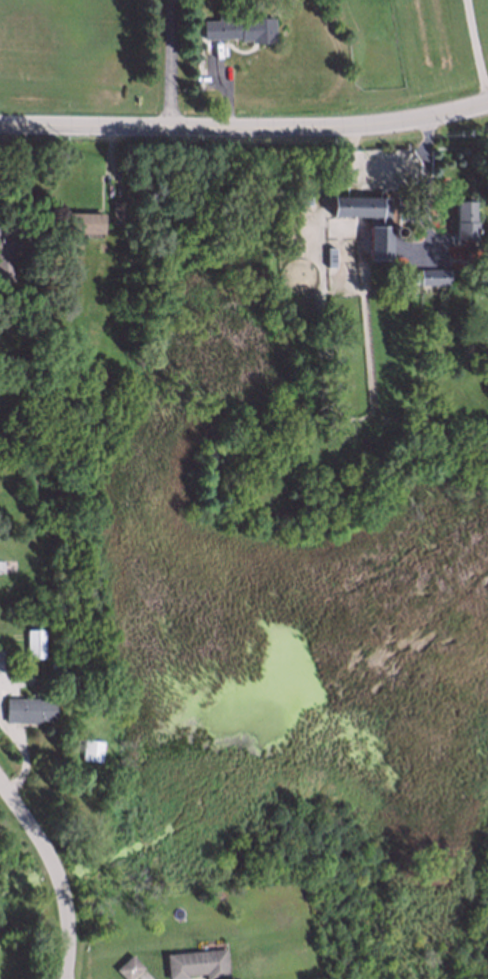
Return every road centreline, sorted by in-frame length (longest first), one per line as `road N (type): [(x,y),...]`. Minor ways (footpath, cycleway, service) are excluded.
road 1 (tertiary): [(0,125),(307,129),(386,124),(487,103)]
road 2 (residential): [(0,778),(66,892),(69,978)]

